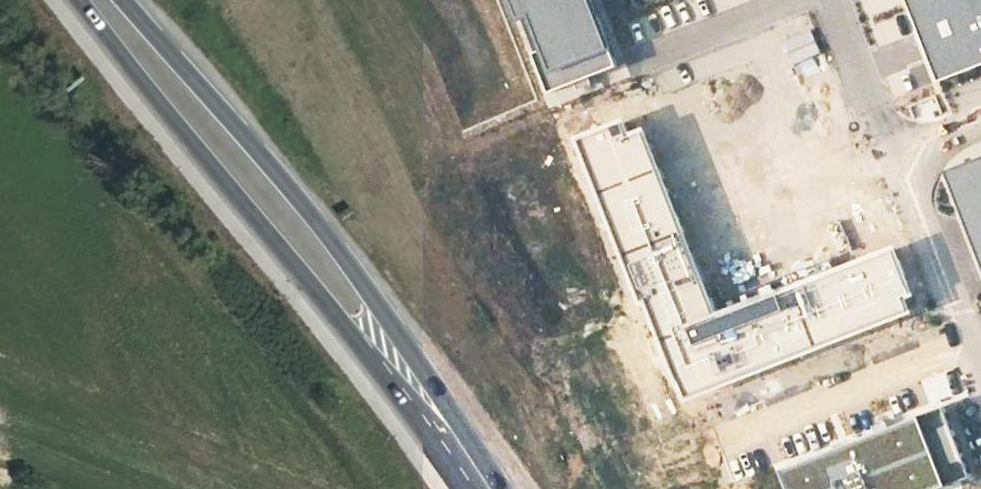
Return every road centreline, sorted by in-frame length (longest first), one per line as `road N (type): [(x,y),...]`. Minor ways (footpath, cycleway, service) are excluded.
road 1 (primary): [(71,0),(374,373),(455,488)]
road 2 (primary): [(494,488),(405,349),(256,152),(118,0)]

